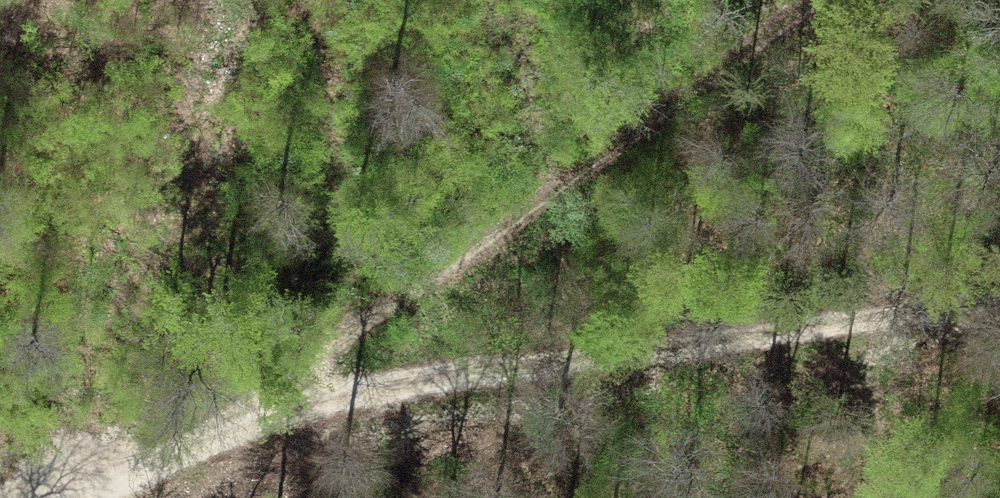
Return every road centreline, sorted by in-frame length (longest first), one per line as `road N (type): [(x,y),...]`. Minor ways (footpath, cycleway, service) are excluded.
road 1 (track): [(133,475),(326,410),(420,388),(999,298)]
road 2 (track): [(823,0),(492,249),(133,475)]

